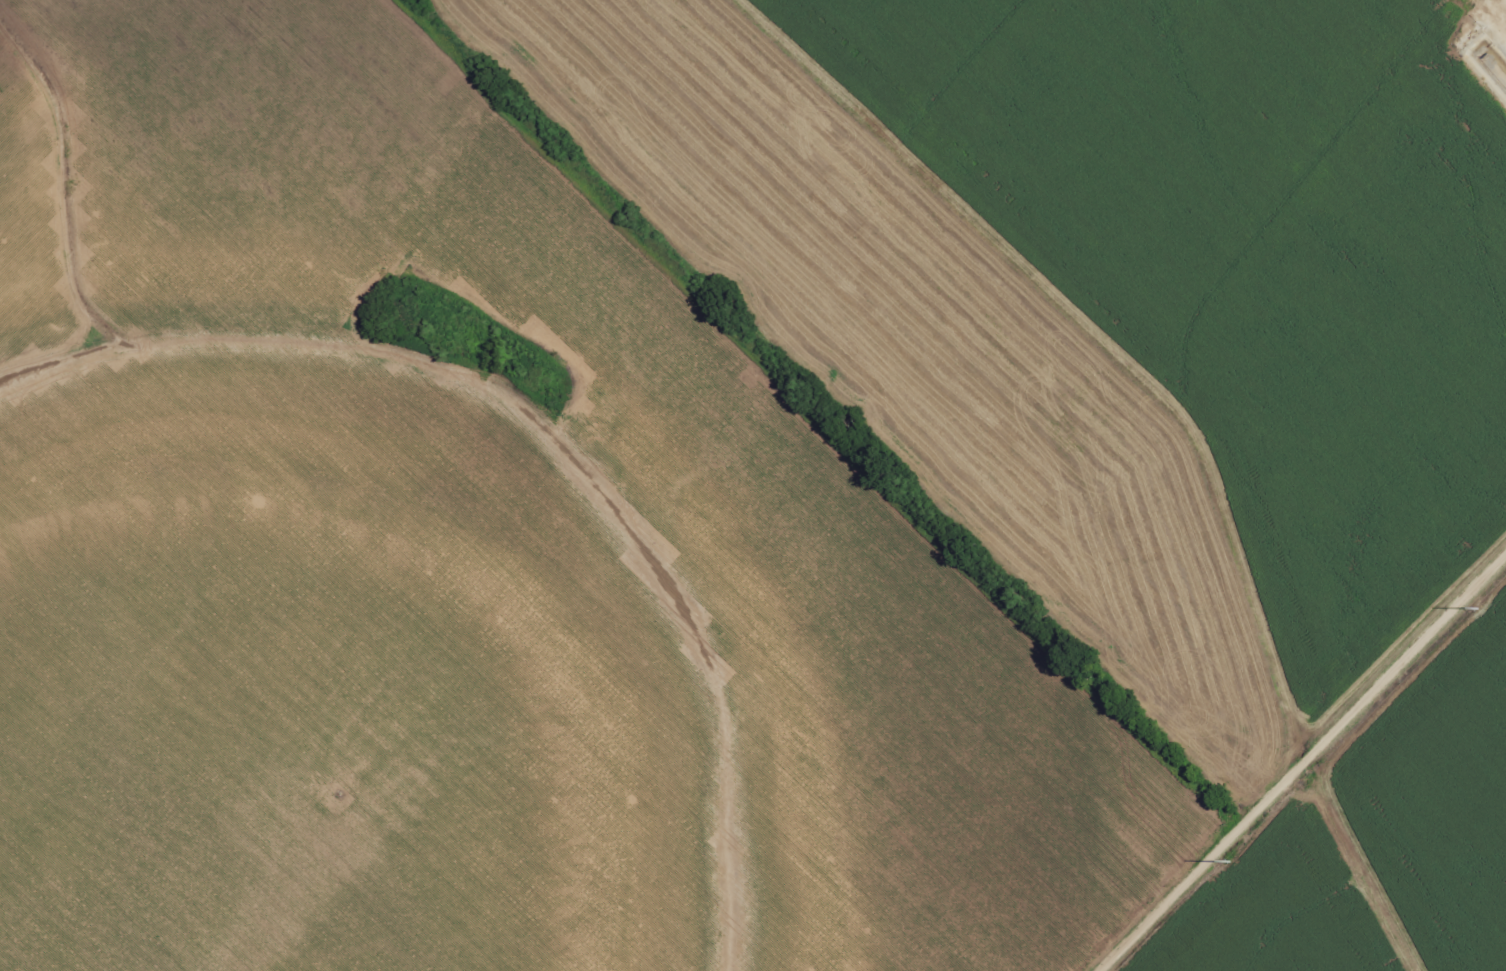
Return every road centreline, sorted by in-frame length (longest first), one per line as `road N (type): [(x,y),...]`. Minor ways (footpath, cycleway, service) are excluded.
road 1 (residential): [(1109,970),(1505,560)]

